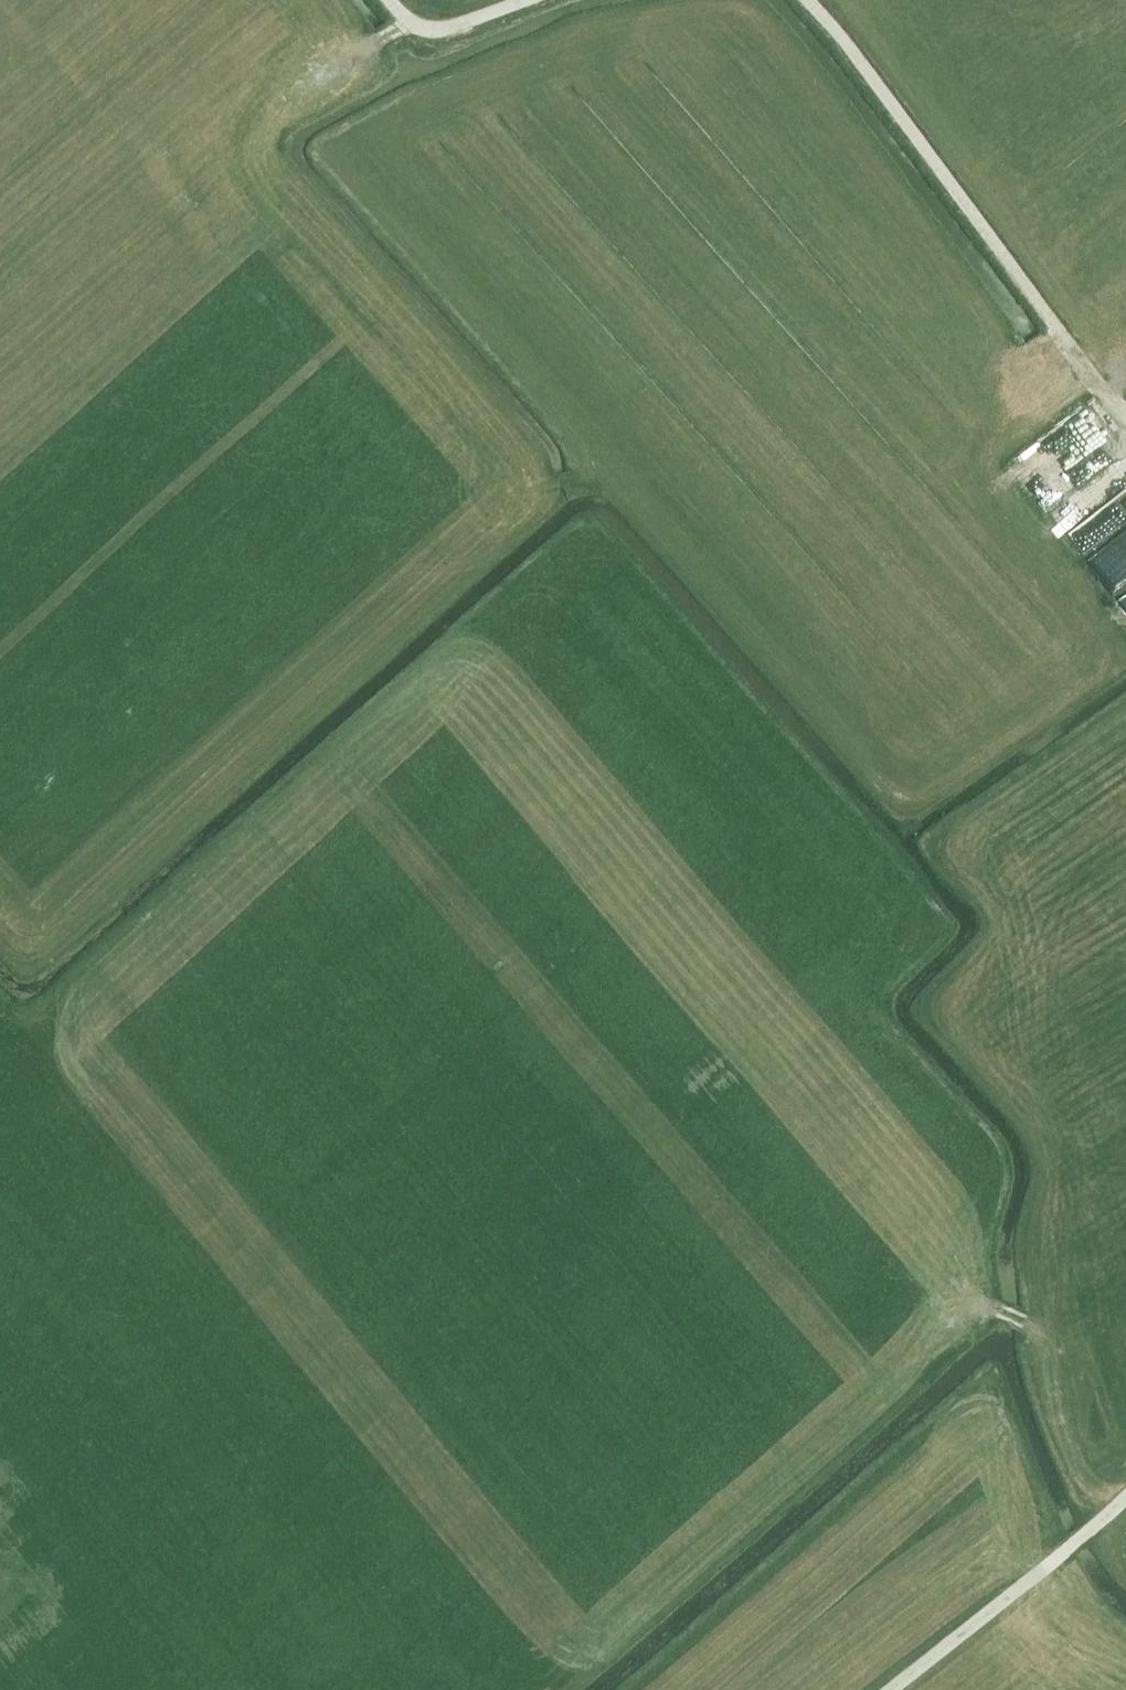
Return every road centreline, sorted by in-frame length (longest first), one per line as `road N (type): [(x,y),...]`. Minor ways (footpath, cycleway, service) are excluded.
road 1 (track): [(1125,1489),(885,1689)]

